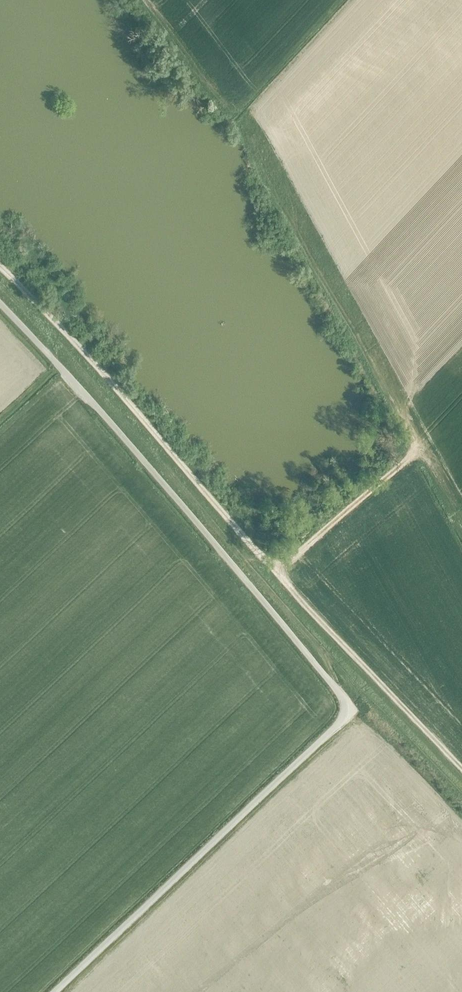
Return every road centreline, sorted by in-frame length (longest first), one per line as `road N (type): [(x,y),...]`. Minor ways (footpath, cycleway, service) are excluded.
road 1 (unclassified): [(0,303),(95,404),(346,707),(55,991)]
road 2 (track): [(0,266),(268,562)]
road 3 (track): [(268,562),(461,769)]
road 4 (track): [(268,562),(286,564),(418,450)]

